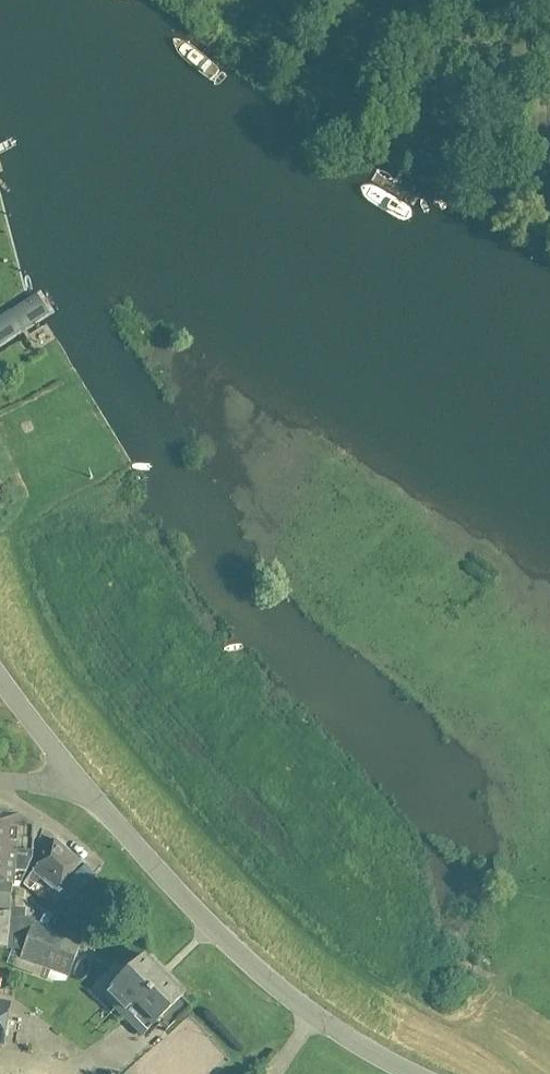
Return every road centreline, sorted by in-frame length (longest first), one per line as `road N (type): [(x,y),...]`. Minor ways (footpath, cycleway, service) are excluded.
road 1 (tertiary): [(417,1073),(323,1021),(253,966),(69,768)]
road 2 (track): [(549,107),(527,57),(473,40),(399,0)]

